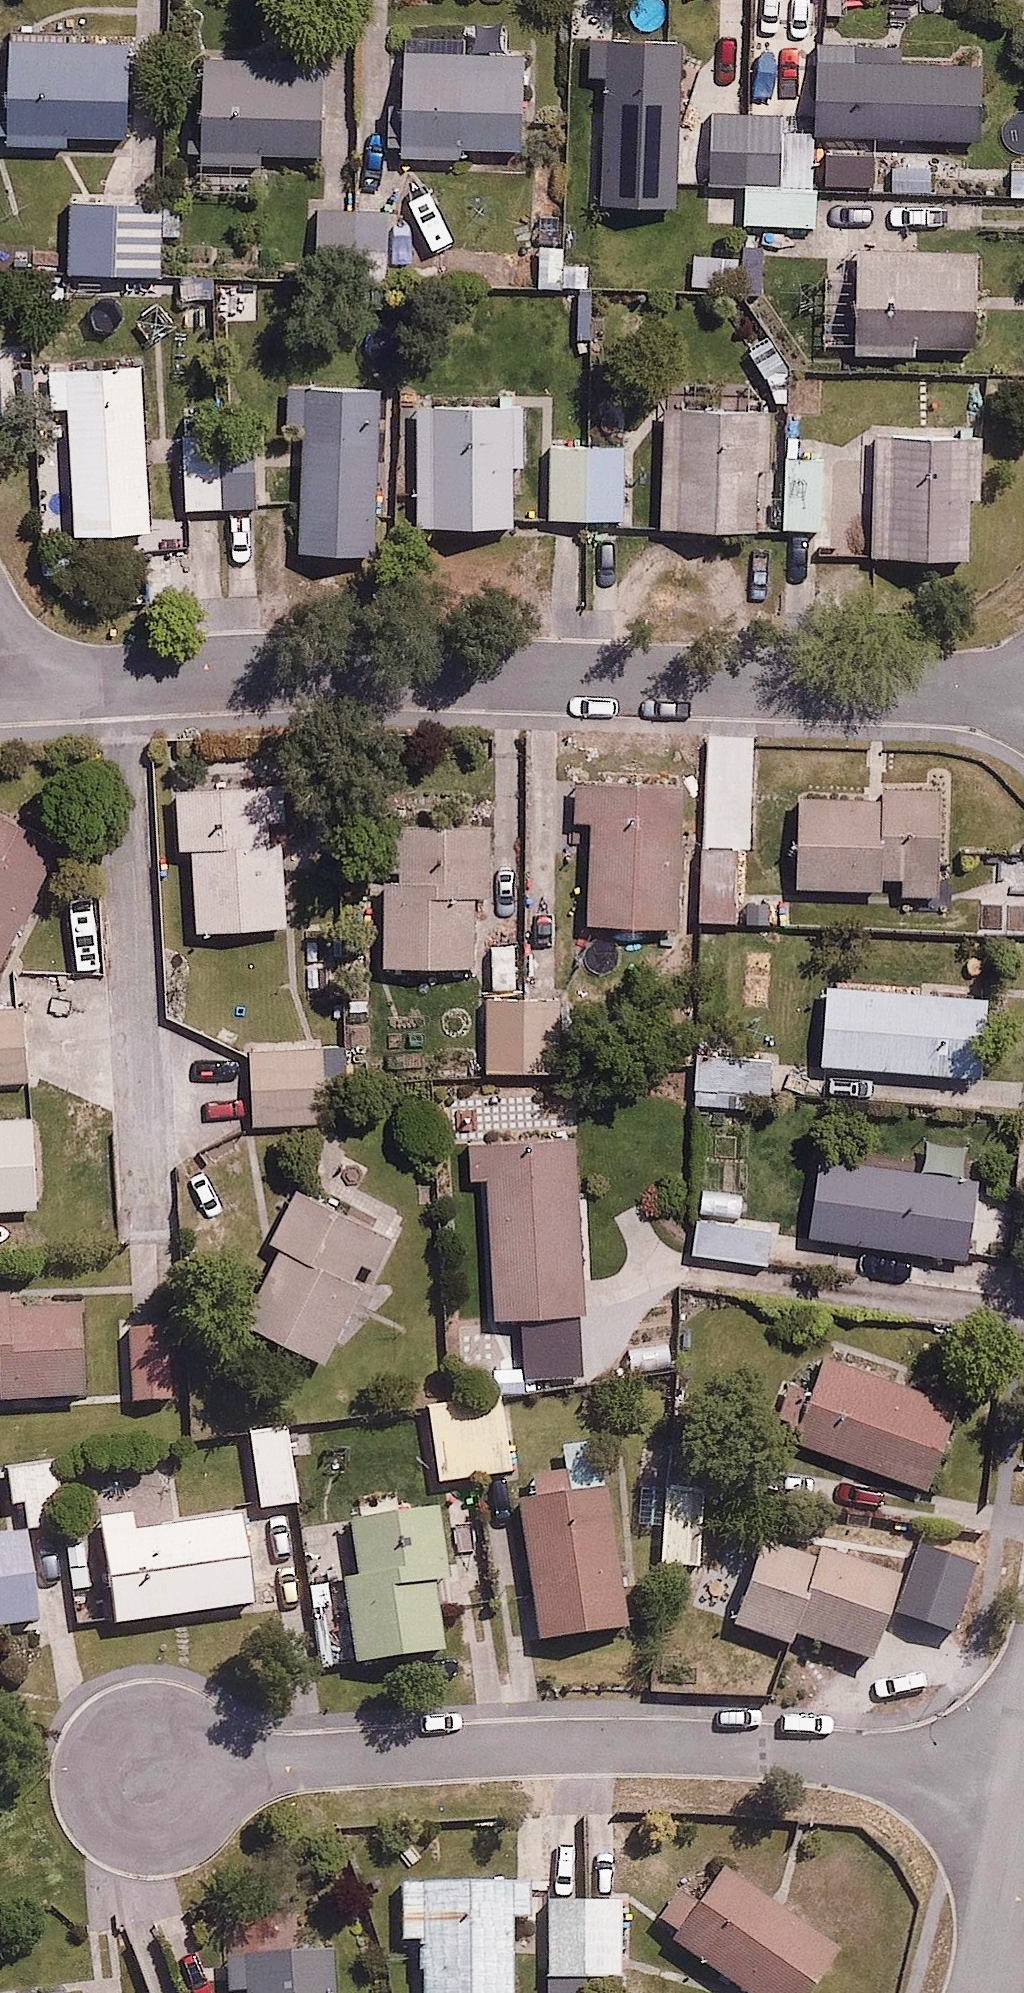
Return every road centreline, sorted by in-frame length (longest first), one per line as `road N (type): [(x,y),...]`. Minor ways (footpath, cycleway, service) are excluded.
road 1 (residential): [(30,688),(186,682),(1023,697)]
road 2 (residential): [(147,1778),(568,1744),(812,1756),(1023,1784)]
road 3 (residential): [(988,1992),(1023,1825)]

